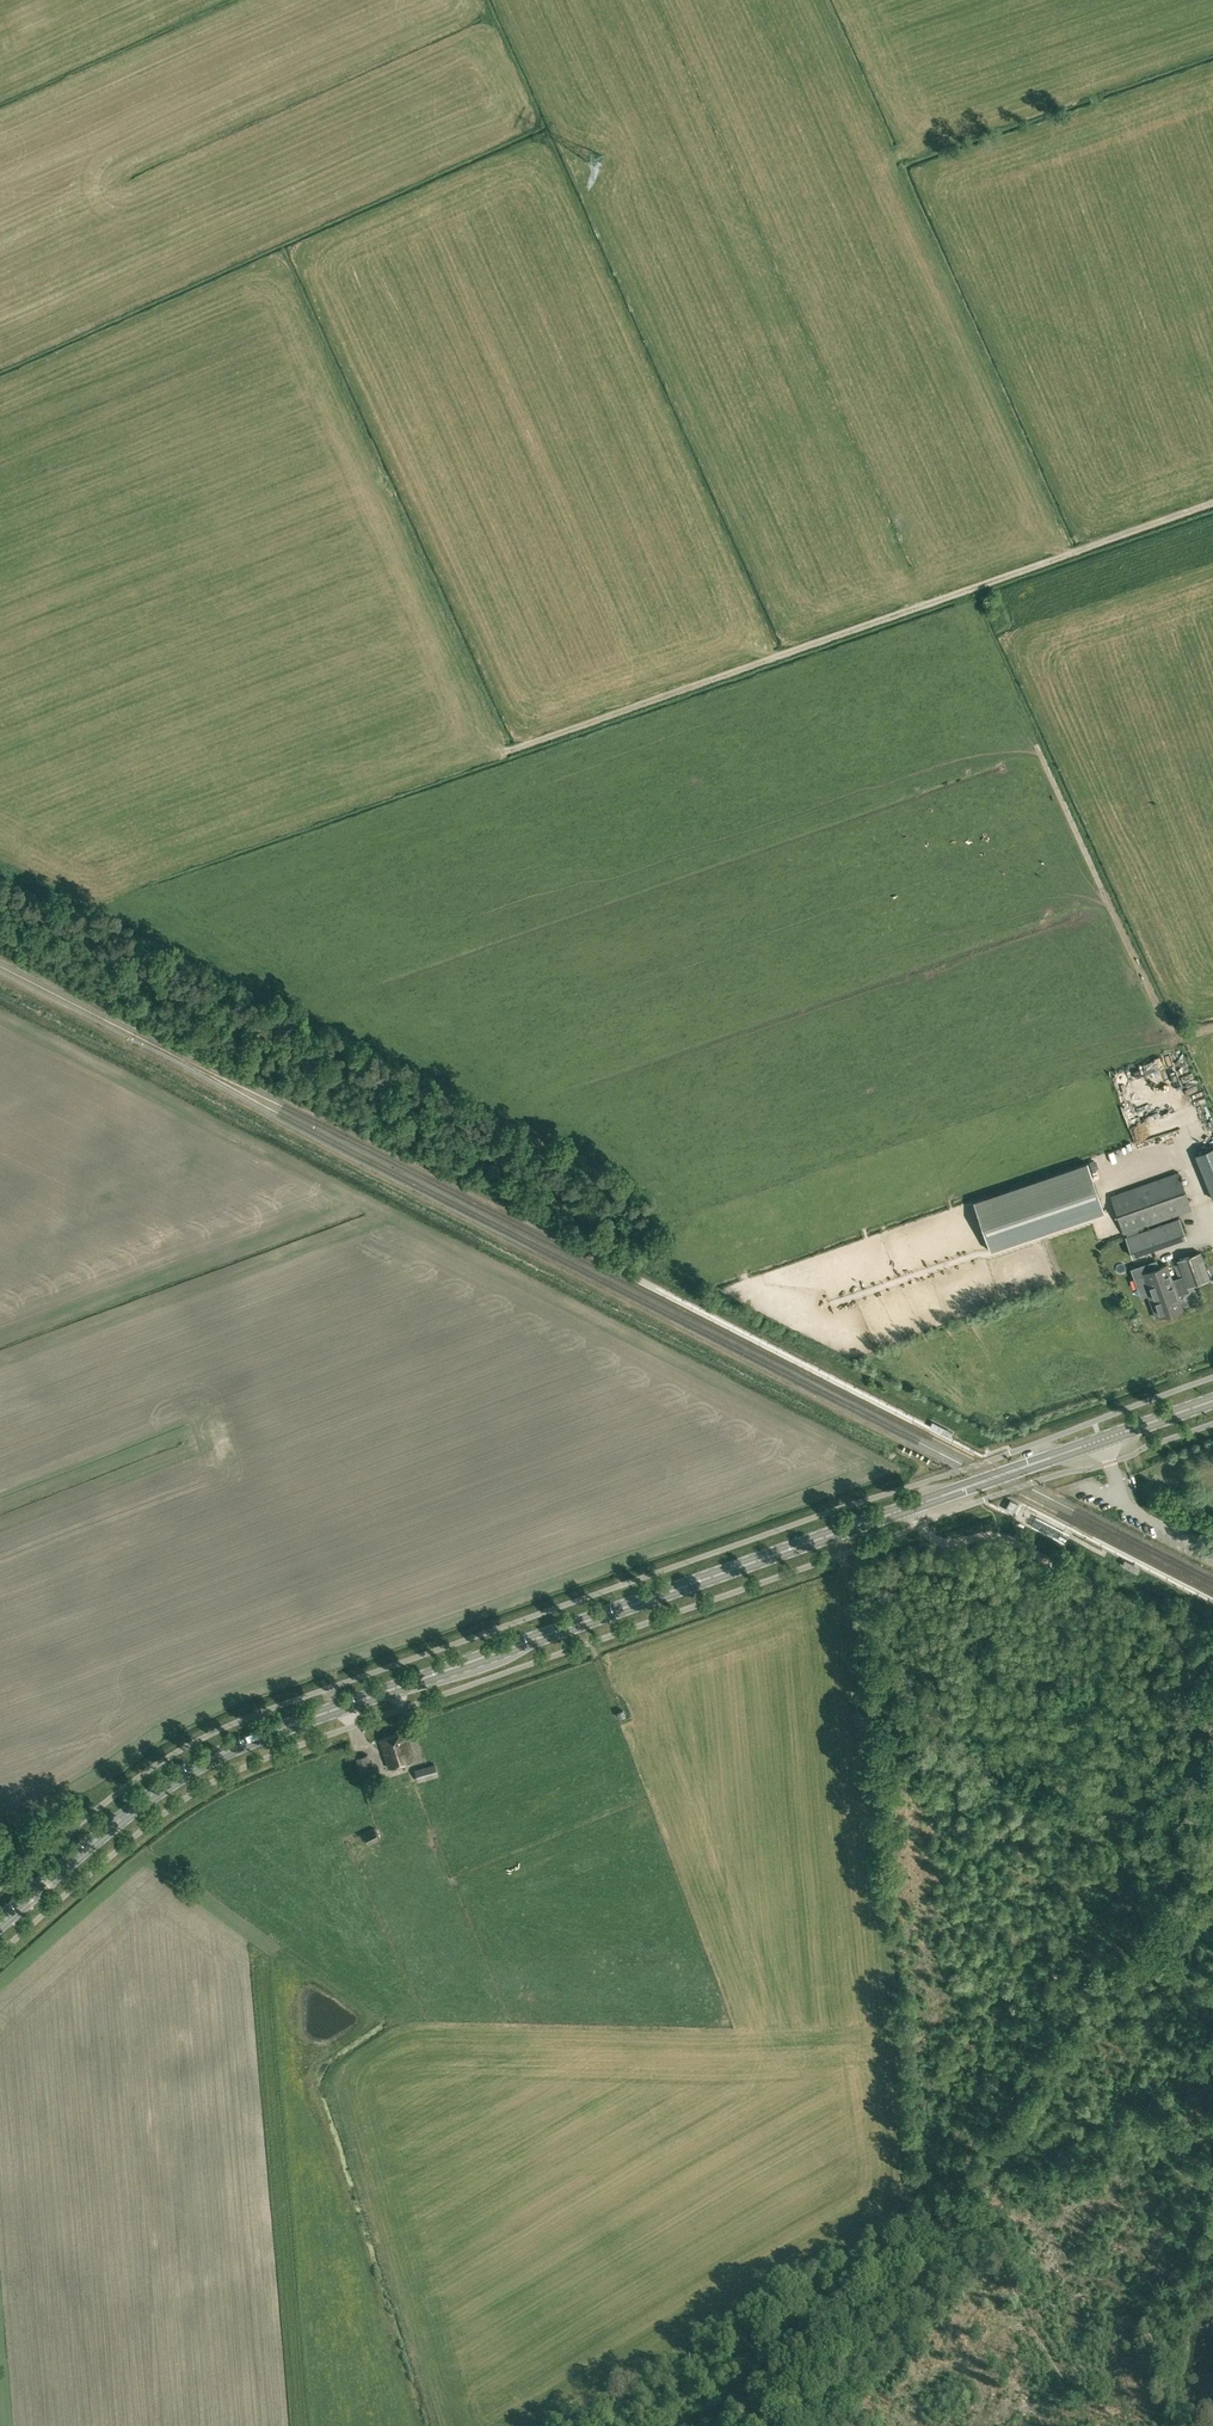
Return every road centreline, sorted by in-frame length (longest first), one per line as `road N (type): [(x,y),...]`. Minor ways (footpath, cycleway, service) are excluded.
road 1 (secondary): [(0,1921),(102,1831),(216,1760),(309,1719),(915,1505)]
road 2 (track): [(943,2200),(1212,1824)]
road 3 (unclassified): [(915,1505),(934,1537),(1003,1535),(1139,1606),(1191,1667),(1212,1740)]
road 4 (secondary): [(915,1505),(1212,1400)]

